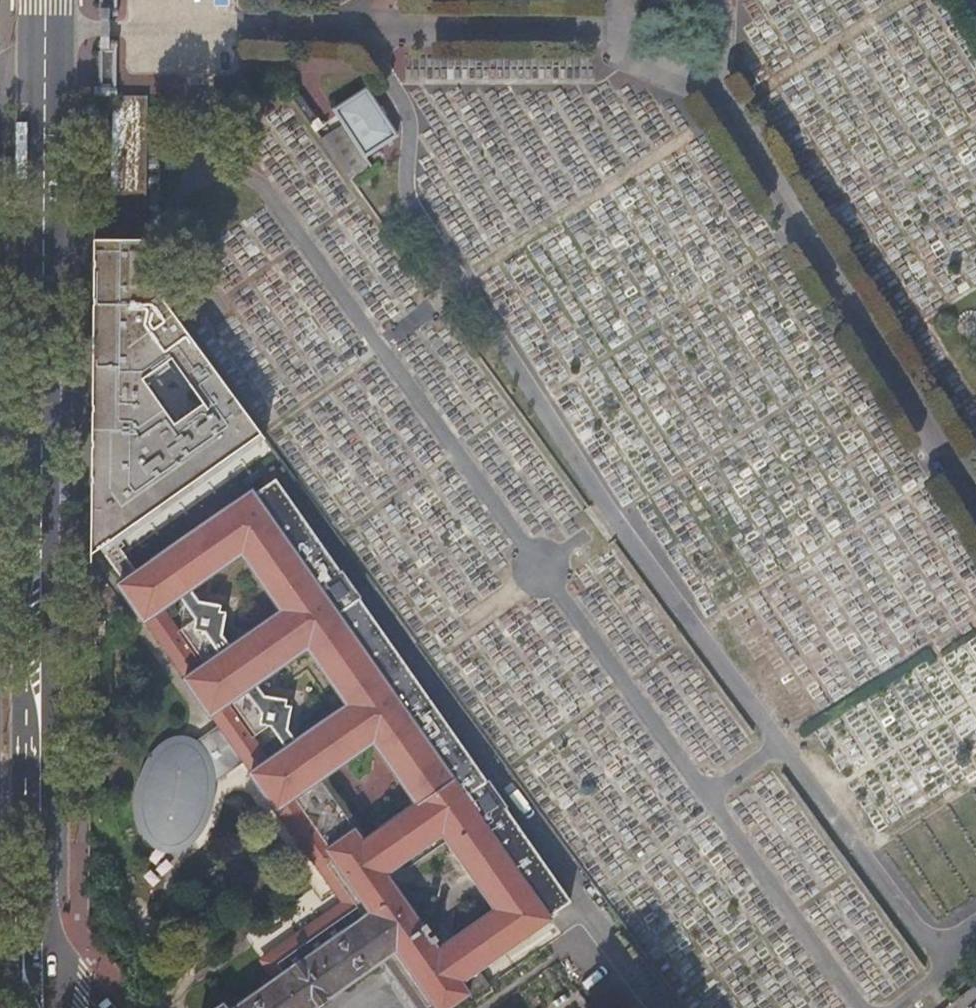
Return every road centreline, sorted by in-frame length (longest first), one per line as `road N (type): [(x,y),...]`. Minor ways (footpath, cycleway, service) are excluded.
road 1 (secondary): [(44,937),(45,0)]

